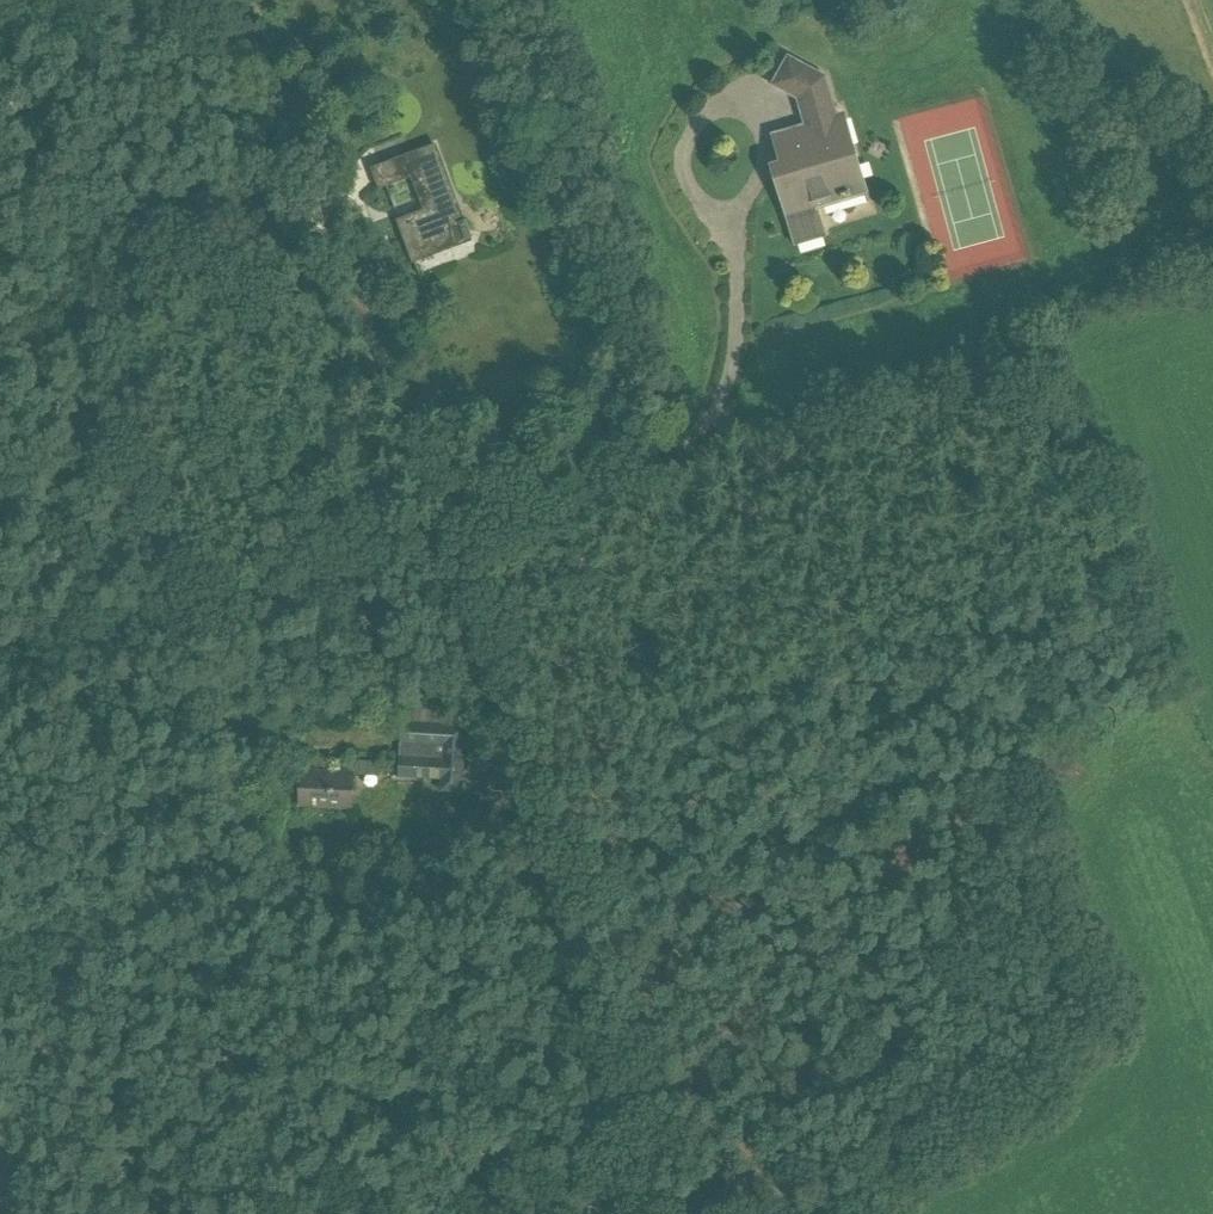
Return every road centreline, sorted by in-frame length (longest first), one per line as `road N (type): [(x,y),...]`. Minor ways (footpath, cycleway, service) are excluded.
road 1 (unclassified): [(0,638),(687,427),(715,405),(760,167)]

